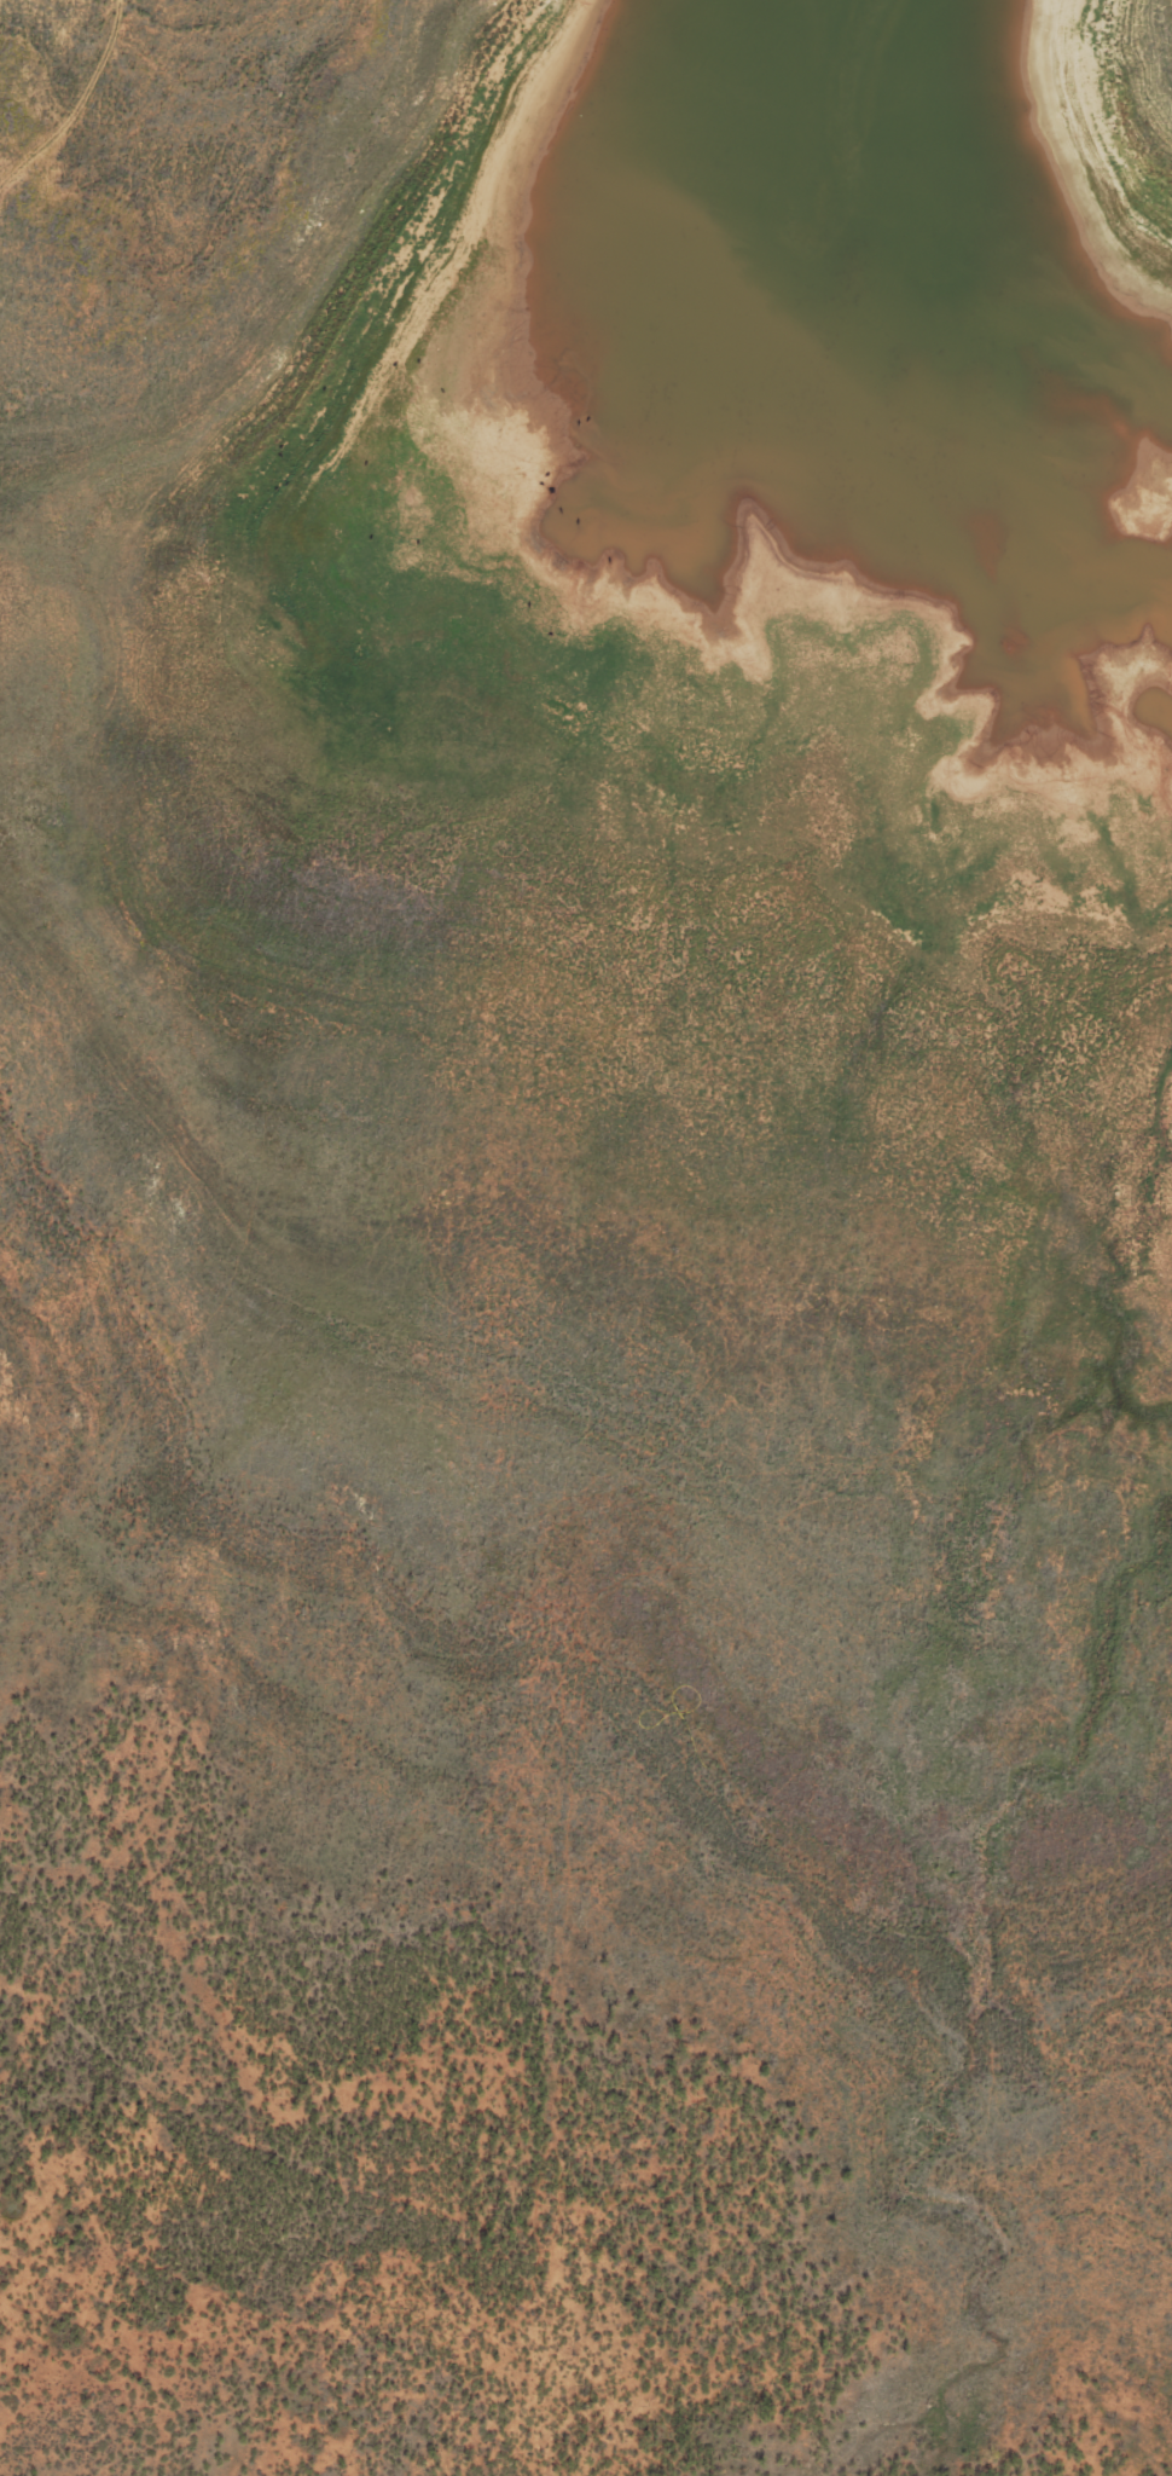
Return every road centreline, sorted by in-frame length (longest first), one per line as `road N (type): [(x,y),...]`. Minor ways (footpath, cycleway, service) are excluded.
road 1 (track): [(512,2475),(514,2306),(471,2268),(263,2202),(33,2072),(0,2070)]

